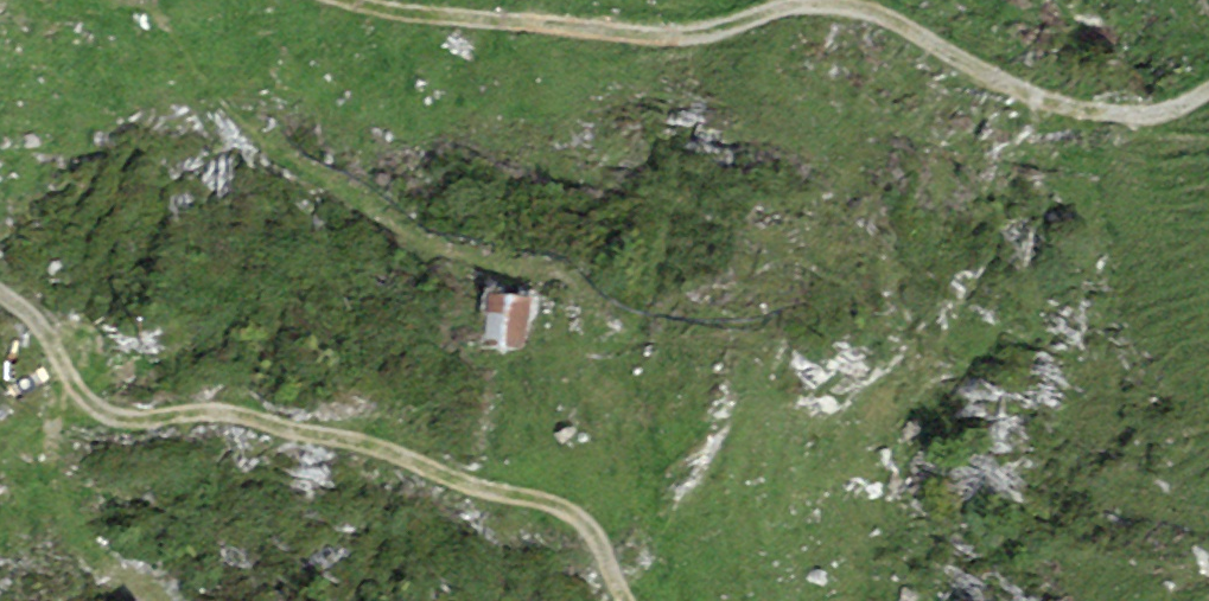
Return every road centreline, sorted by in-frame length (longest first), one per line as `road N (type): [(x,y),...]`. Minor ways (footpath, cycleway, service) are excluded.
road 1 (track): [(631,600),(574,513),(219,407),(90,405),(0,313)]
road 2 (track): [(388,0),(712,37),(791,0)]
road 3 (track): [(833,0),(1009,89),(1138,109),(1208,89)]

